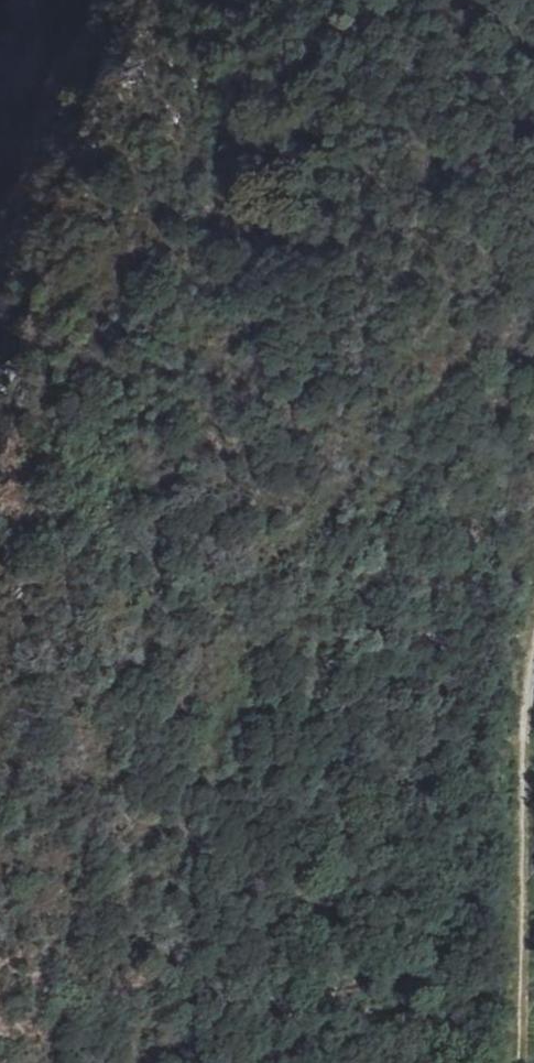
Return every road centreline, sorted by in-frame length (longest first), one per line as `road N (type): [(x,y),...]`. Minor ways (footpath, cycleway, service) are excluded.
road 1 (track): [(533,659),(522,1062)]

